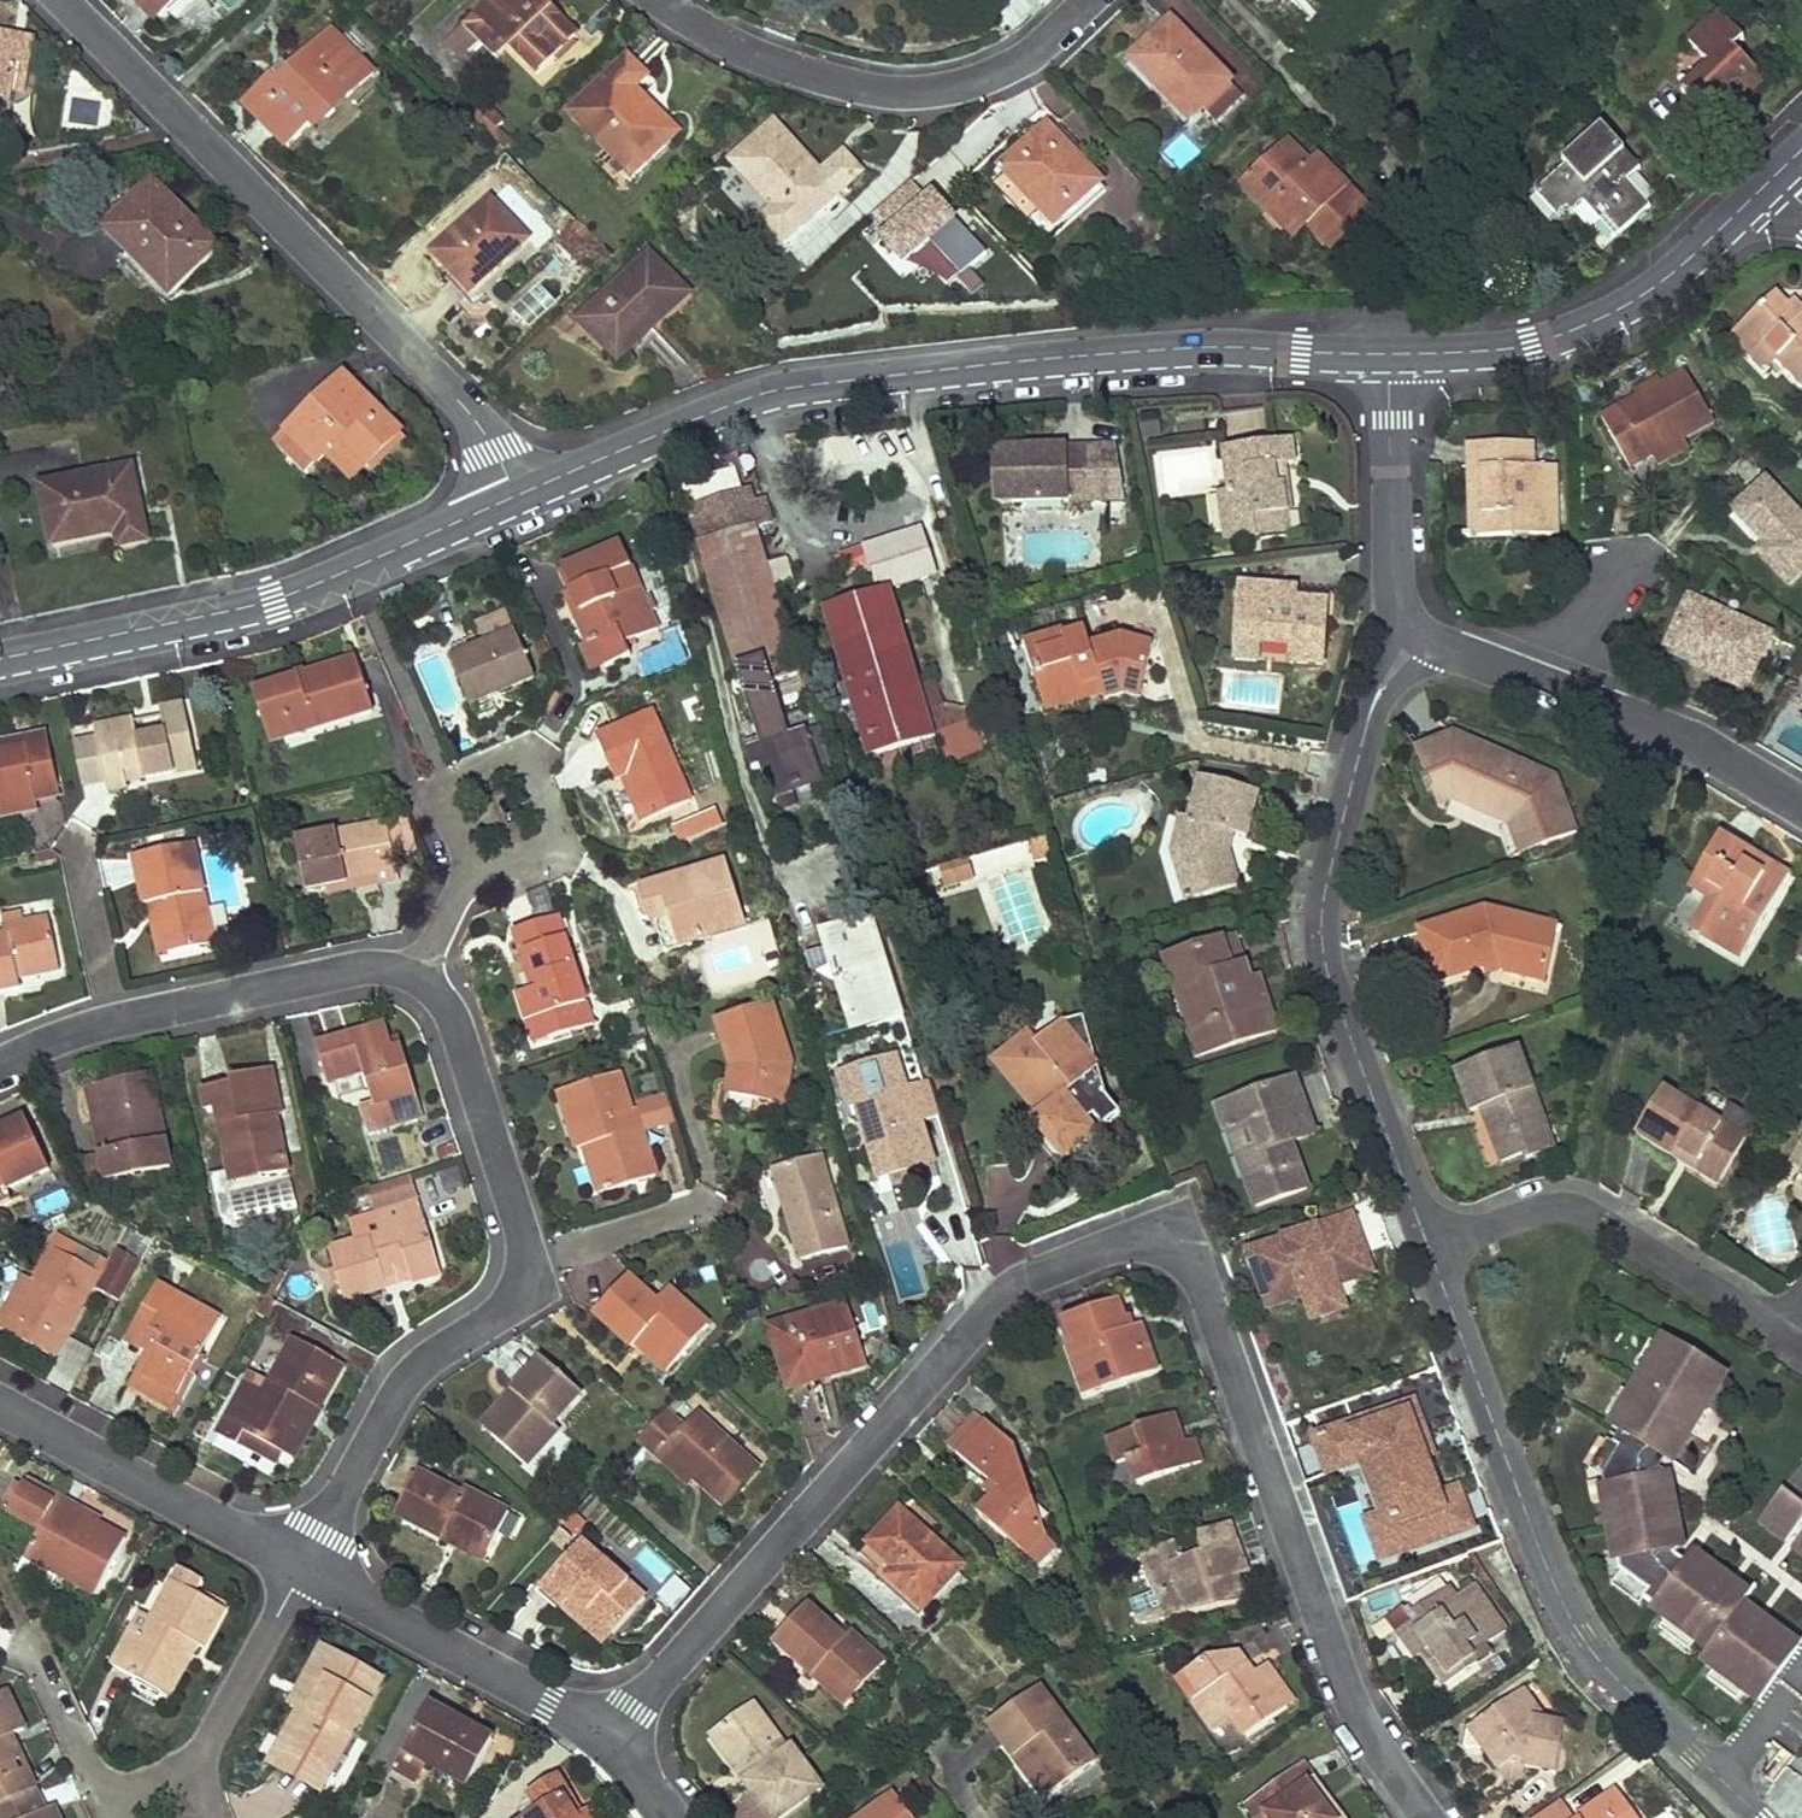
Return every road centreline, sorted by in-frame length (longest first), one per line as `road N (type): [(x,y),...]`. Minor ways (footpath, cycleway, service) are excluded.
road 1 (residential): [(606,1737),(1001,1301),(1121,1243),(1167,1243),(1201,1276),(1347,1692),(1428,1817)]
road 2 (residential): [(516,496),(792,386),(1196,346),(1389,354)]
road 3 (residential): [(61,0),(467,410),(516,496)]
road 4 (residential): [(1429,1251),(1577,1630),(1604,1668),(1761,1817)]
road 5 (residential): [(1419,635),(1367,728),(1322,916),(1325,964),(1429,1251)]
road 6 (residential): [(0,659),(274,600),(516,496)]
road 7 (residential): [(1085,0),(1011,65),(920,91),(857,86),(775,64),(662,0)]
road 8 (residential): [(1389,354),(1532,346),(1613,314),(1677,270),(1775,177)]
road 9 (residential): [(1801,1354),(1585,1211),(1542,1210),(1429,1251)]
road 10 (residential): [(527,1267),(521,1293),(498,1316),(404,1381),(304,1567)]
road 11 (residential): [(606,1737),(304,1567)]
road 12 (residential): [(304,1567),(0,1406)]
road 13 (residential): [(411,978),(453,1016),(527,1267)]
road 14 (residential): [(113,1022),(351,970),(411,978)]
road 15 (residential): [(1389,354),(1393,574),(1403,613),(1419,635)]
road 16 (residential): [(469,876),(557,841),(525,756),(433,794)]
road 17 (residential): [(1801,807),(1691,741),(1563,693)]
road 18 (residential): [(192,1771),(304,1567)]
road 19 (residential): [(527,1267),(722,1201)]
road 20 (residential): [(113,1022),(74,828)]
road 21 (residential): [(21,1624),(104,1802)]
road 22 (residential): [(1563,693),(1585,627),(1637,555)]
road 23 (residential): [(1563,693),(1419,635)]
road 24 (residential): [(0,1065),(113,1022)]

